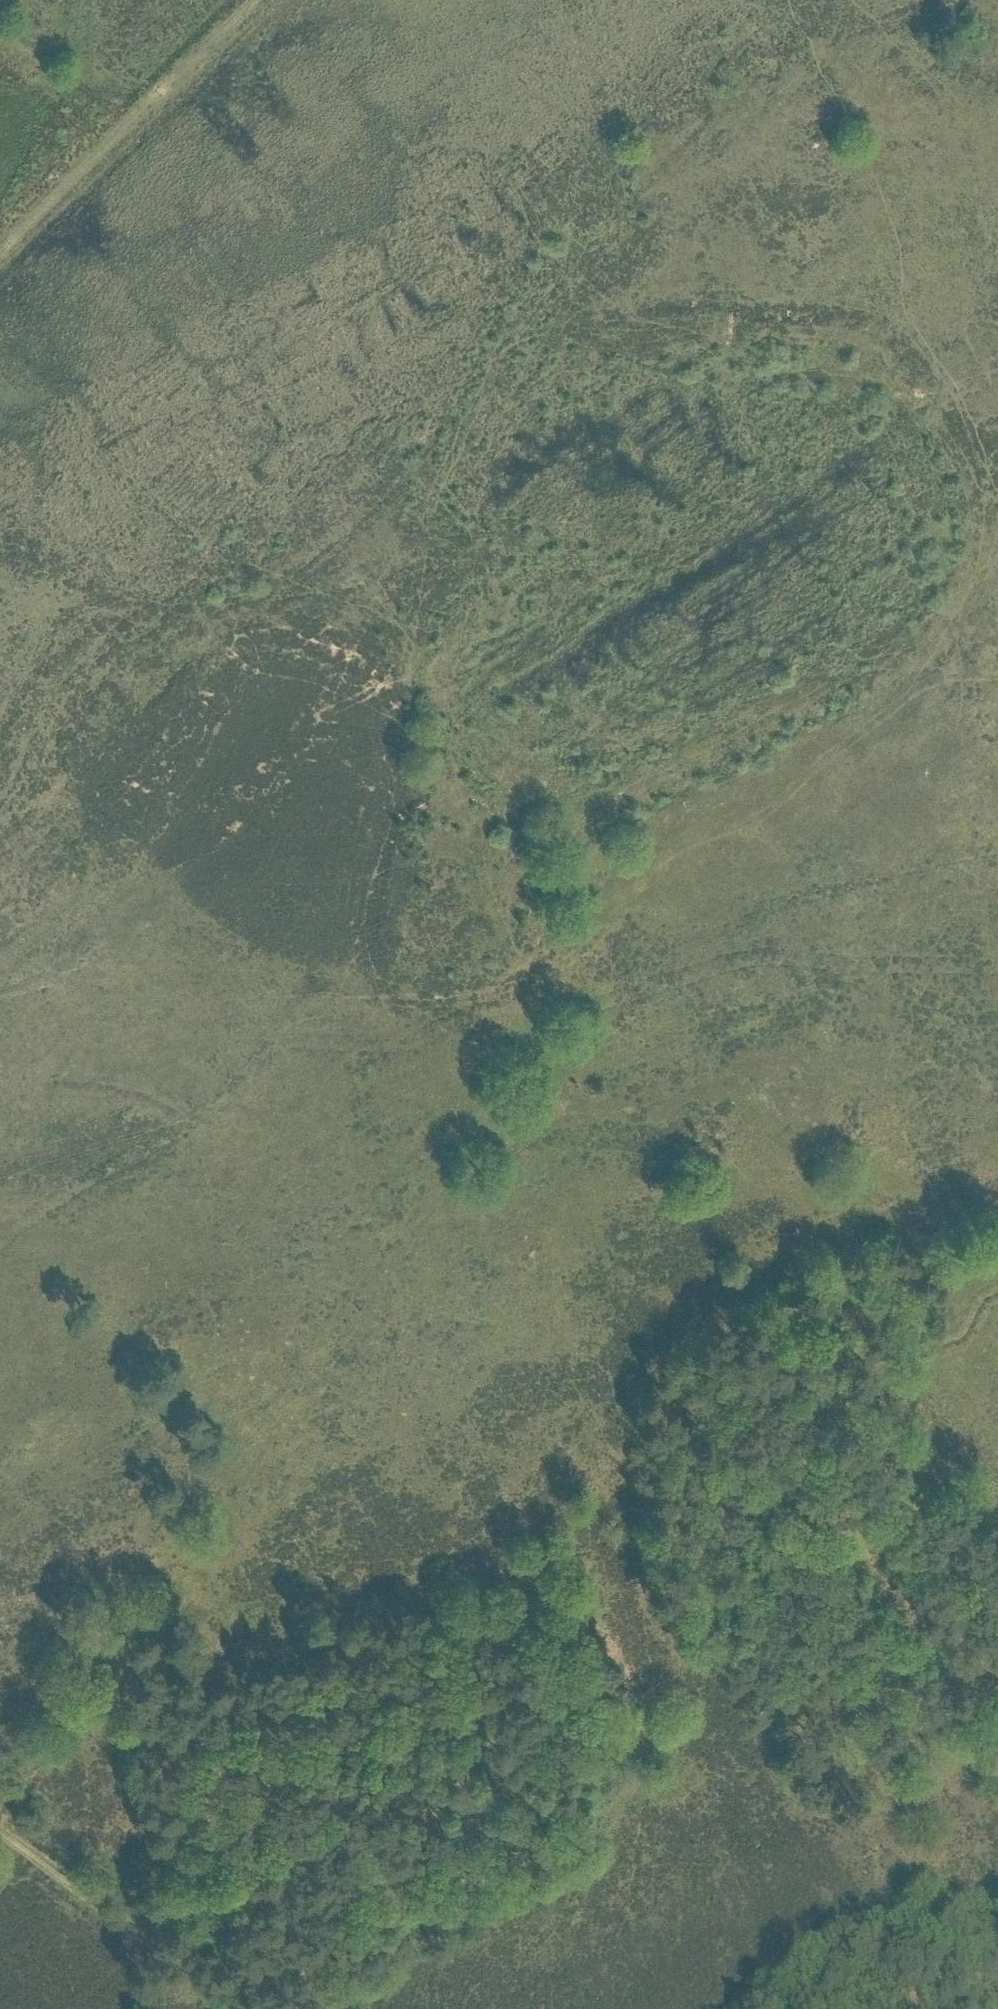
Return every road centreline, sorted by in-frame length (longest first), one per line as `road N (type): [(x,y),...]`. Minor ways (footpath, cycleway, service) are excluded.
road 1 (track): [(252,0),(0,250)]
road 2 (track): [(261,2008),(0,1833)]

